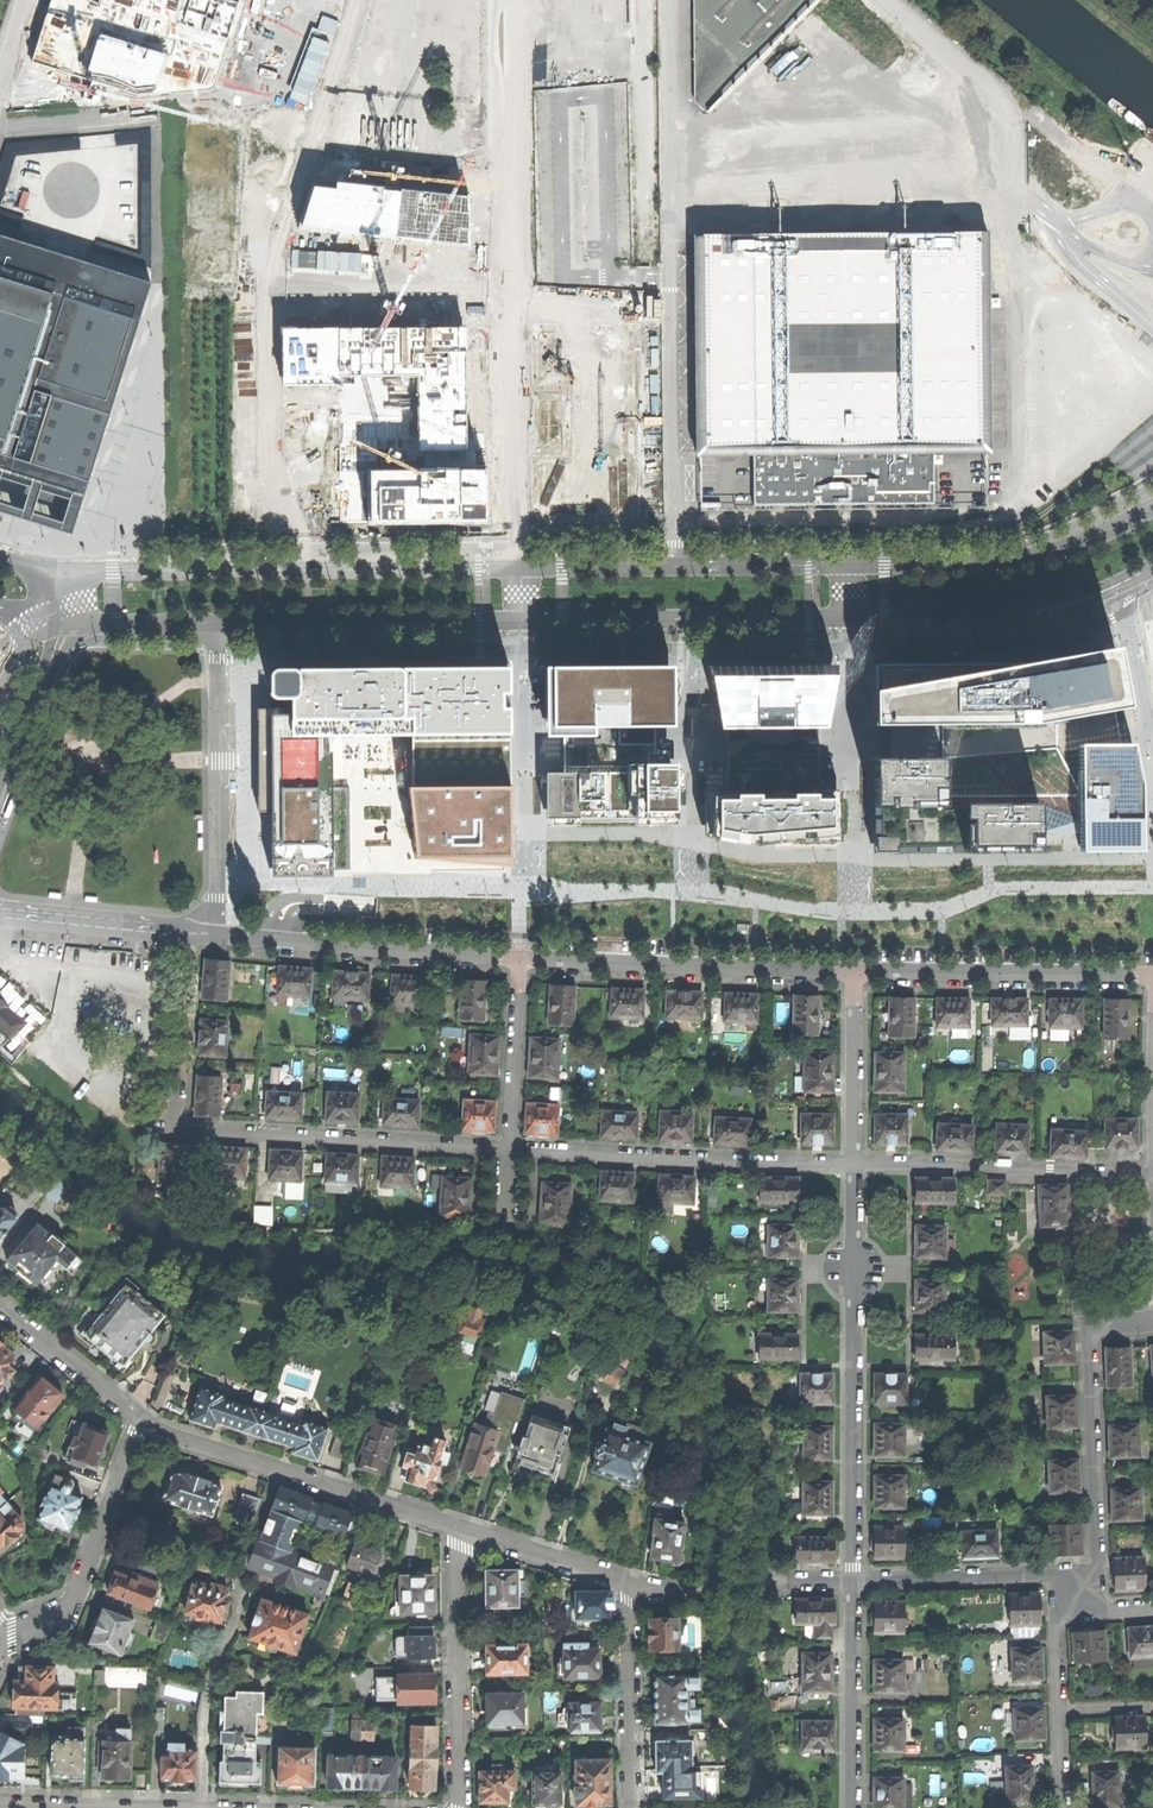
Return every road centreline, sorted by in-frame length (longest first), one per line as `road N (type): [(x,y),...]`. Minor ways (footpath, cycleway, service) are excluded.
road 1 (unknown): [(521,568),(513,0)]
road 2 (residential): [(195,932),(176,1129),(509,1149)]
road 3 (residential): [(854,1165),(852,1581)]
road 4 (secondary): [(521,568),(108,572)]
road 5 (residential): [(509,1149),(854,1165)]
road 6 (residential): [(531,960),(521,621)]
road 7 (residential): [(139,1422),(457,1526)]
road 8 (secondary): [(521,621),(849,618)]
road 9 (secondary): [(849,566),(521,568)]
road 10 (residential): [(531,960),(854,973)]
road 11 (secondary): [(1152,508),(1036,557),(849,566)]
road 12 (unclassified): [(220,935),(219,624)]
road 13 (secondary): [(219,624),(521,621)]
road 14 (residential): [(220,935),(519,960)]
road 15 (residential): [(854,1165),(1152,1177)]
road 16 (residential): [(854,973),(1152,978)]
road 17 (residential): [(459,1807),(457,1526)]
road 18 (residential): [(3,1642),(71,1605),(139,1422)]
road 19 (residential): [(1087,1333),(1098,1568),(1078,1593)]
road 20 (secondary): [(849,618),(1009,616),(1108,590)]
road 21 (residential): [(1078,1593),(1043,1577),(852,1581)]
road 22 (residential): [(1152,810),(1125,614),(1108,590)]
road 23 (residential): [(852,1581),(851,1807)]
road 24 (residential): [(630,1584),(630,1807)]
road 25 (residential): [(855,859),(852,648)]
road 26 (residential): [(0,912),(195,932)]
road 27 (residential): [(693,842),(689,650)]
road 28 (residential): [(854,973),(854,1165)]
road 29 (residential): [(519,960),(509,1149)]
road 30 (residential): [(457,1526),(630,1584)]
road 31 (residential): [(0,1308),(139,1422)]
road 32 (residential): [(1059,1709),(1057,1626),(1078,1593)]

